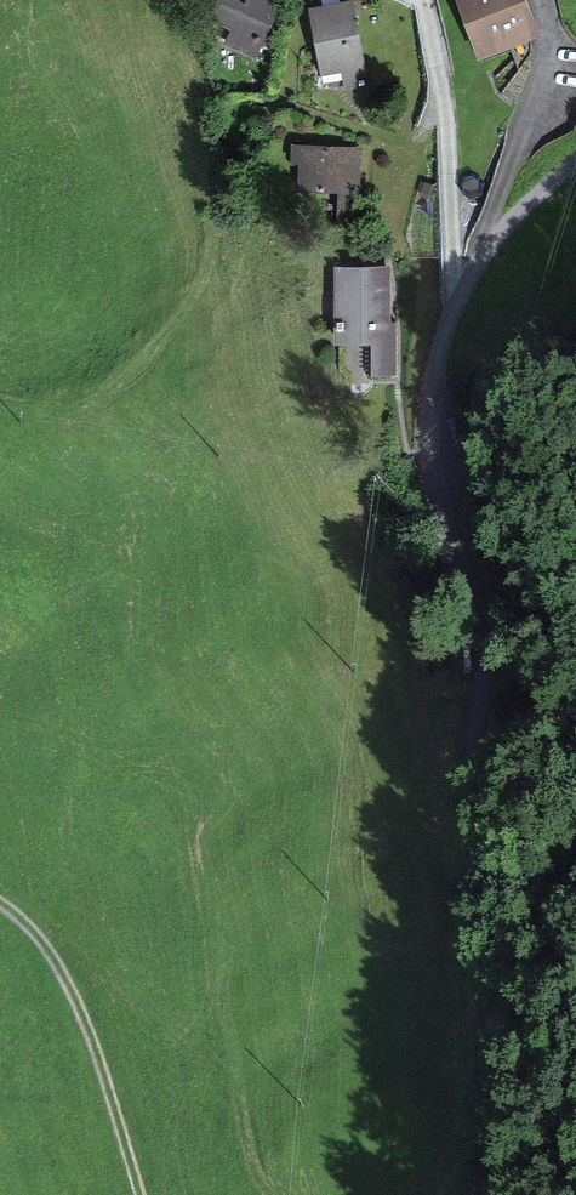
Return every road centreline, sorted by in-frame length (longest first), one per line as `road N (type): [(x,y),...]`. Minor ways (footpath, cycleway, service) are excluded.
road 1 (unclassified): [(468,1194),(499,1020),(470,787),(483,635),(434,491),(430,407),(459,290),(508,226),(575,162)]
road 2 (track): [(0,901),(63,969),(99,1058),(139,1194)]

